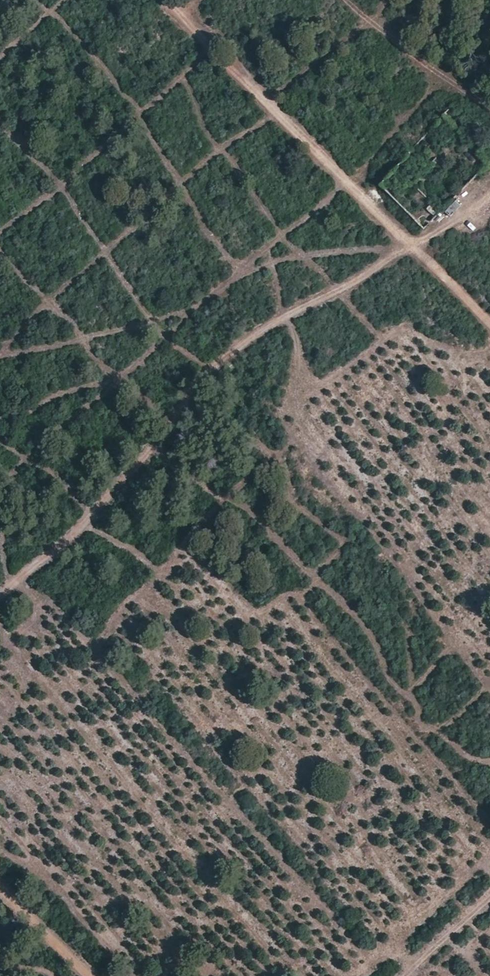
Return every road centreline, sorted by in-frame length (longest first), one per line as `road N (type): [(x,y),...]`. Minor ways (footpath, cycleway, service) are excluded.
road 1 (track): [(489,327),(168,0)]
road 2 (track): [(0,887),(89,975)]

